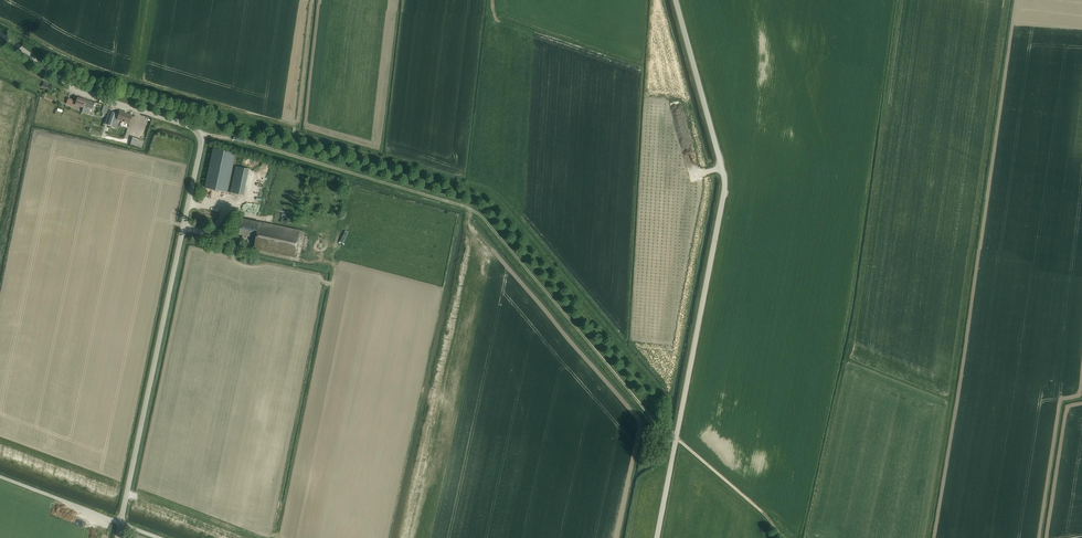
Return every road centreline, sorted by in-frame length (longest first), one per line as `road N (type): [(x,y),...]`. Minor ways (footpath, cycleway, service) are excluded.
road 1 (unclassified): [(121,523),(202,135),(84,93),(0,35)]
road 2 (track): [(652,418),(478,213),(202,135)]

